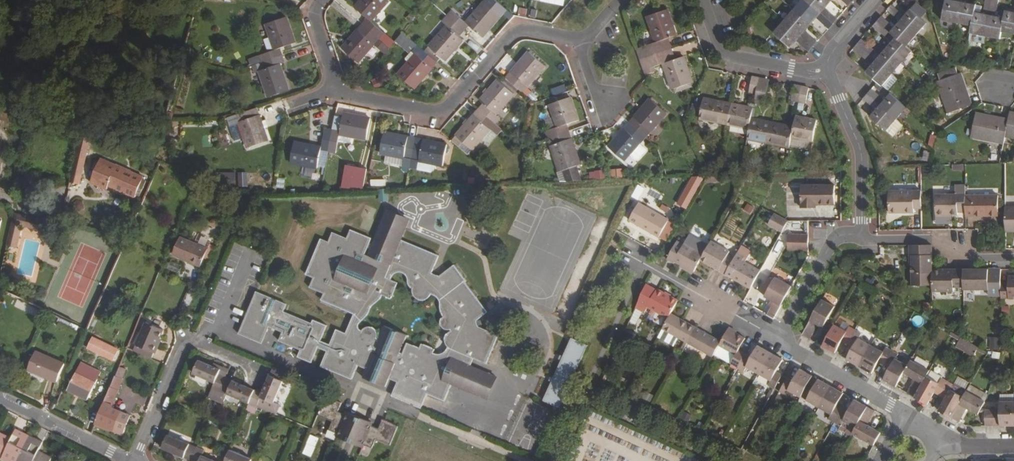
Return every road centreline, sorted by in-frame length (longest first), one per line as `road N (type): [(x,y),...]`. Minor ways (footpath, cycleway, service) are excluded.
road 1 (residential): [(335,88),(433,112),(451,104),(511,36),(575,39)]
road 2 (residential): [(260,372),(185,347),(135,460)]
road 3 (residential): [(859,234),(860,150),(826,66)]
road 4 (residential): [(778,338),(633,257)]
road 5 (residential): [(826,66),(815,72),(726,55),(699,0)]
road 6 (residential): [(1013,258),(971,259),(936,240),(859,234)]
road 7 (residential): [(906,413),(778,338)]
road 8 (residential): [(0,397),(129,460)]

